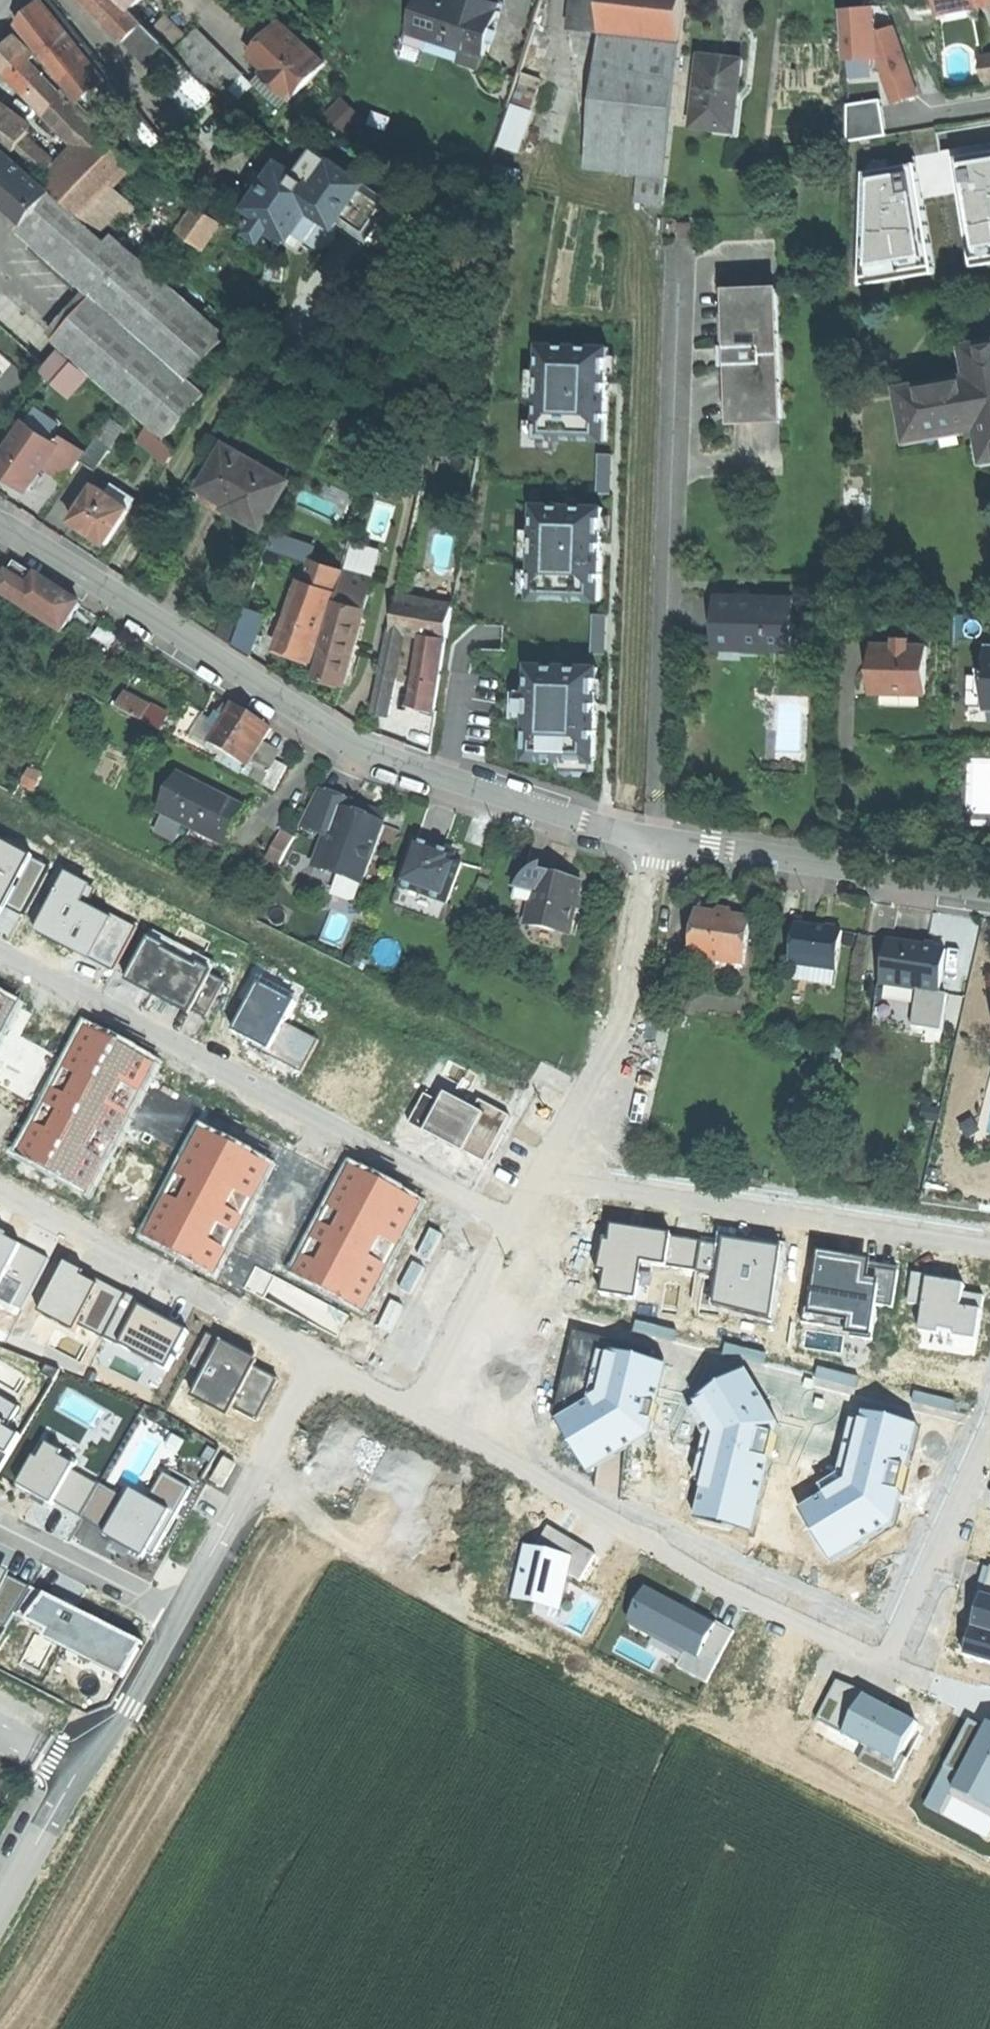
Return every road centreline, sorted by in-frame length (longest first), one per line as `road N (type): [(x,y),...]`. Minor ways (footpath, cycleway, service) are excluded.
road 1 (residential): [(0,525),(215,665),(368,751),(640,842)]
road 2 (residential): [(537,1471),(896,1657),(989,1417)]
road 3 (residential): [(0,963),(533,1243)]
road 4 (residential): [(989,1248),(564,1181)]
road 5 (residential): [(640,842),(989,896)]
road 6 (residential): [(313,1352),(0,1189)]
road 7 (residential): [(564,1181),(621,1026),(640,842)]
road 8 (residential): [(533,1243),(442,1421),(313,1352)]
road 9 (residential): [(0,1903),(71,1786),(72,1762),(121,1710),(171,1613)]
road 10 (residential): [(171,1613),(252,1480),(313,1352)]
road 11 (residential): [(171,1613),(0,1526)]

